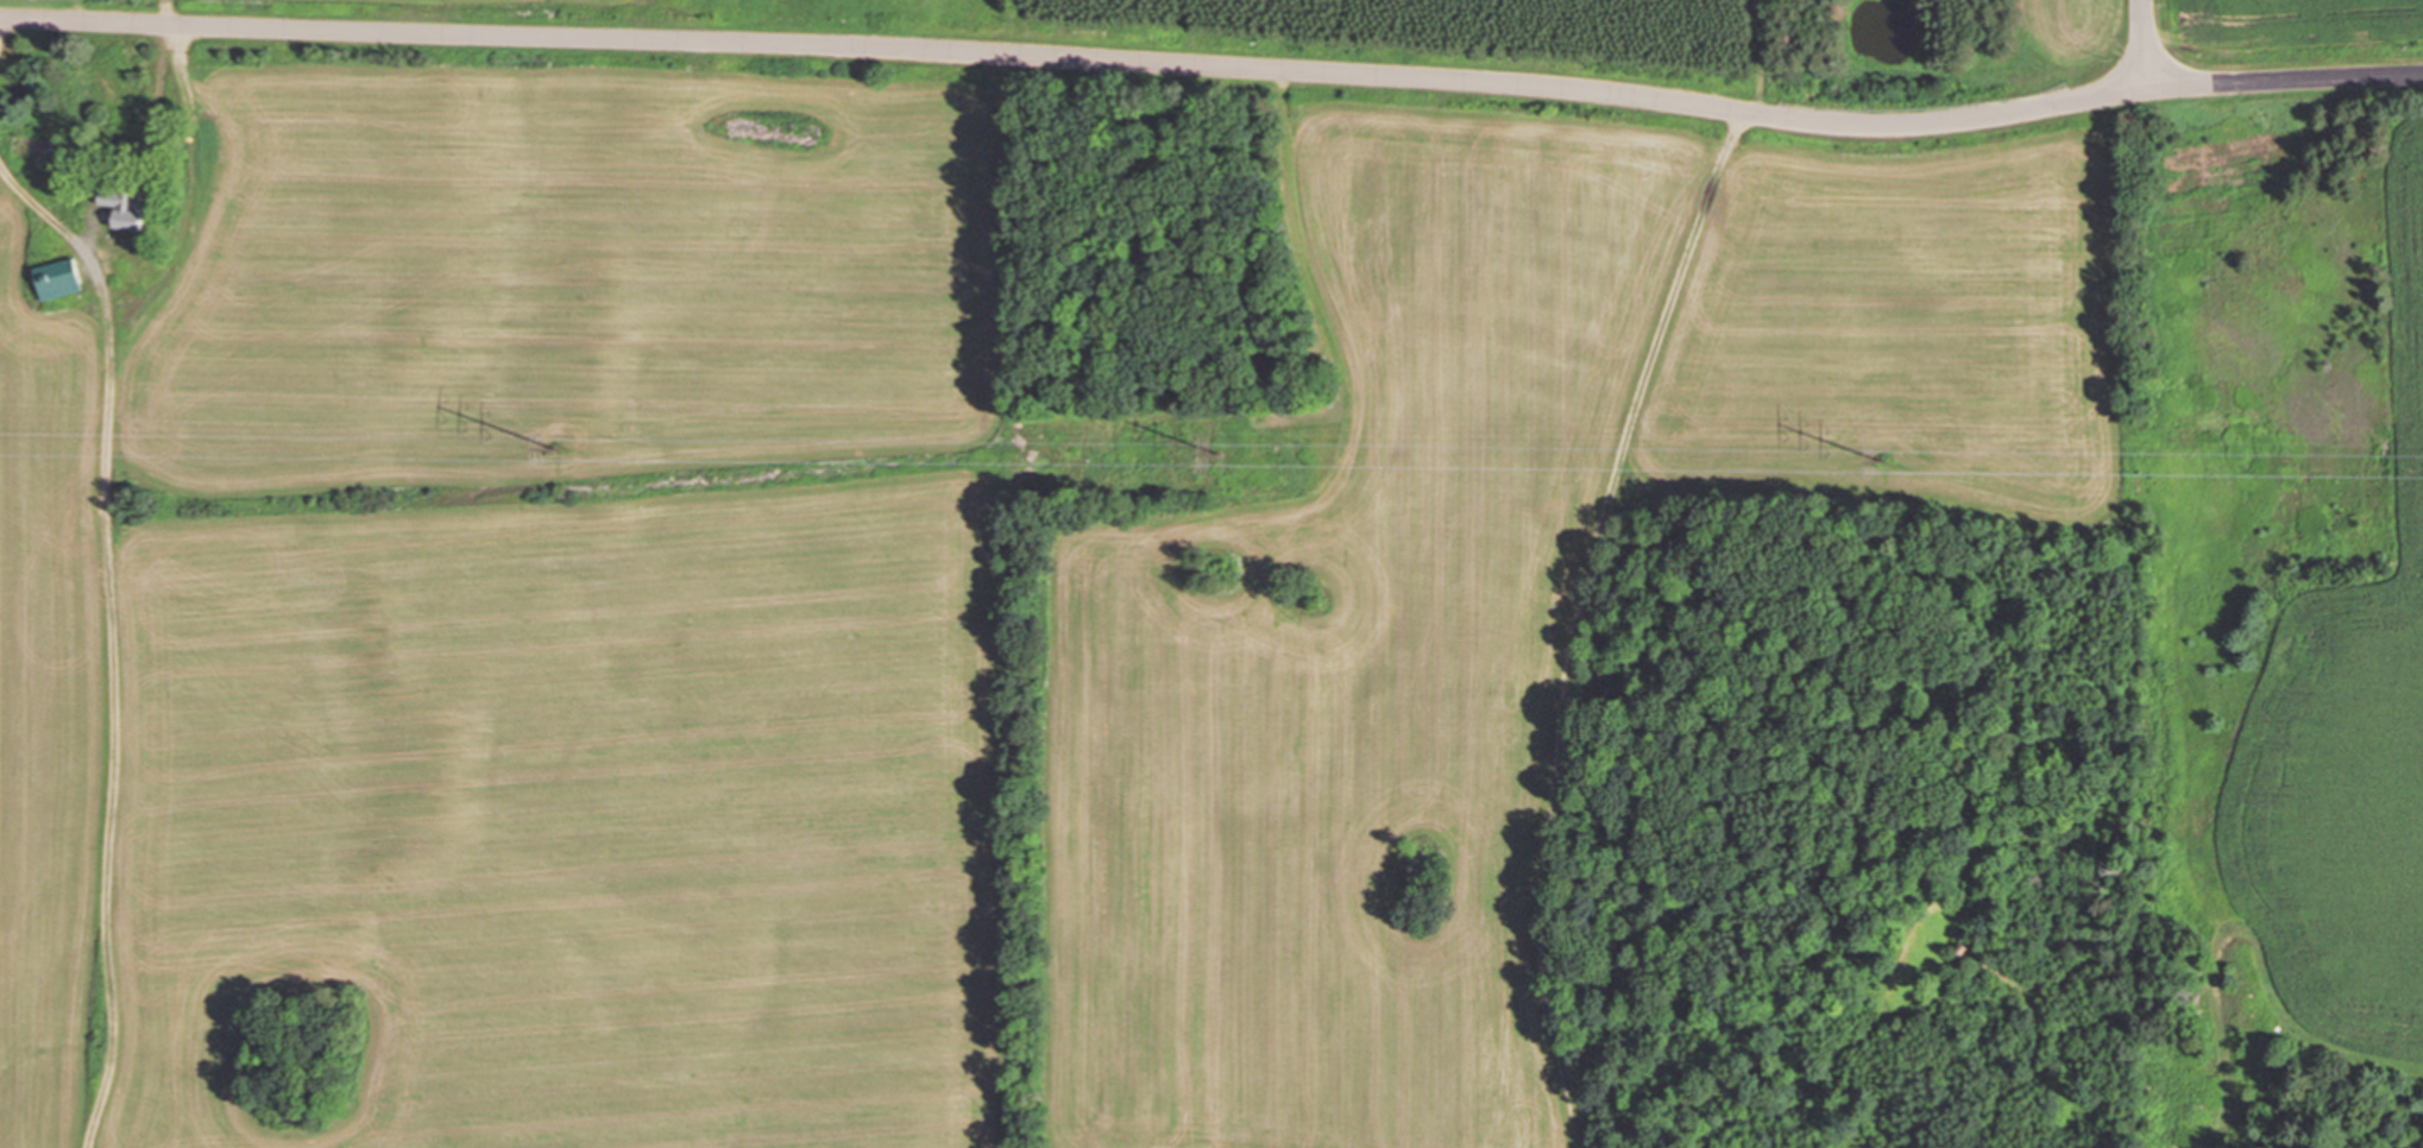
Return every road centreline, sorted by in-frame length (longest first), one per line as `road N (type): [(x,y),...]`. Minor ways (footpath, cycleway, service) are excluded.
road 1 (residential): [(2422,74),(2135,87),(1907,131),(1447,78),(0,17)]

